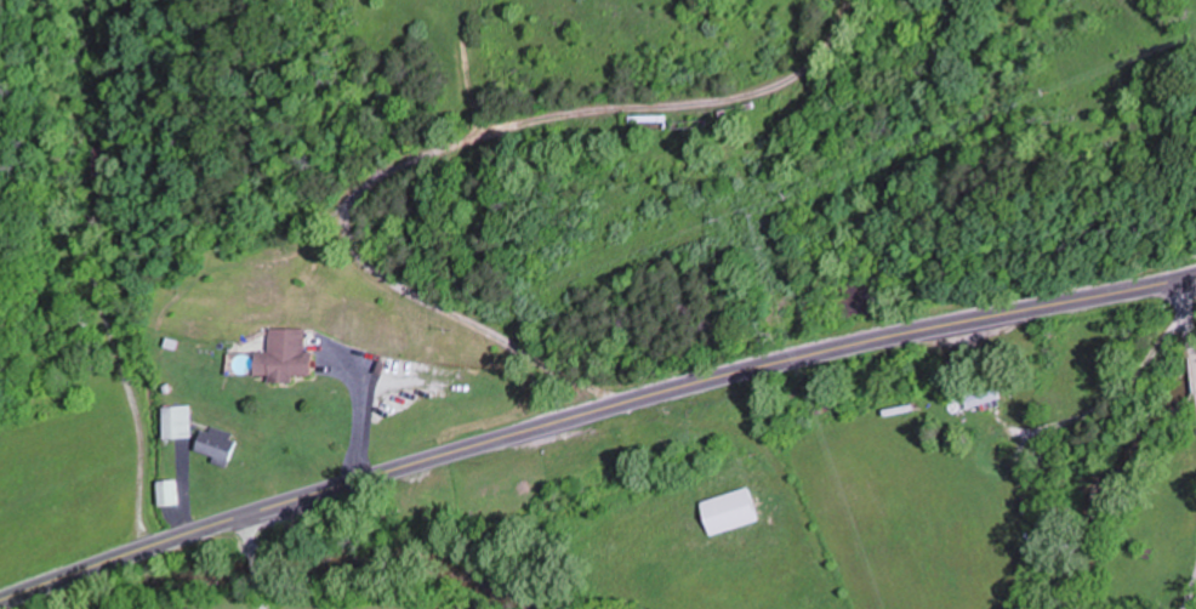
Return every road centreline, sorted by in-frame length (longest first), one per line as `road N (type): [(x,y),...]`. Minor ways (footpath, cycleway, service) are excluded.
road 1 (secondary): [(1195,277),(725,376),(246,517),(0,603)]
road 2 (residential): [(689,387),(506,263),(472,216),(495,170),(860,29),(876,0)]
road 3 (residential): [(142,552),(137,421),(66,200),(39,0)]

